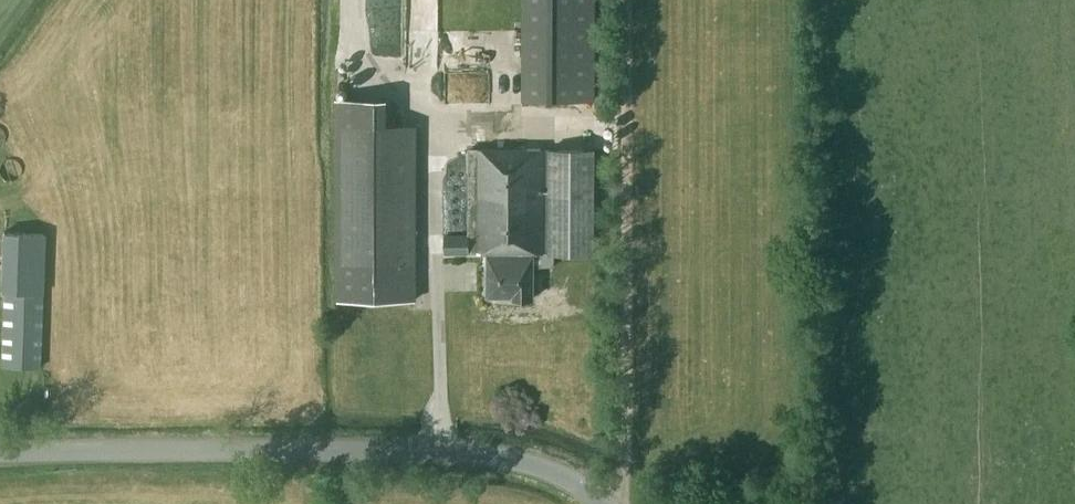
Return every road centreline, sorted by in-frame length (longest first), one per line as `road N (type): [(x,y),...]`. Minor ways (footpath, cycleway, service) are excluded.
road 1 (tertiary): [(602,503),(568,478),(484,454),(0,453)]
road 2 (track): [(600,502),(619,484),(628,417),(627,0)]

